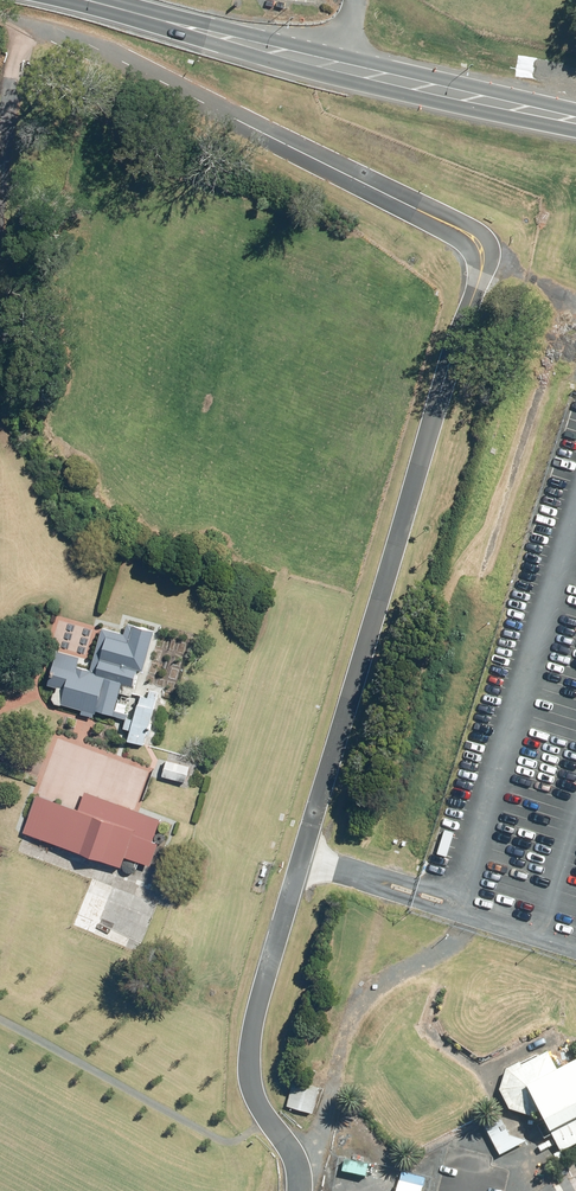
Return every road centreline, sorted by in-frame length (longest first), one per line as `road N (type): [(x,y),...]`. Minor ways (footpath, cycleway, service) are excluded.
road 1 (unclassified): [(32,19),(443,225),(480,254),(257,1012),(256,1102),(298,1163),(300,1190)]
road 2 (tertiary): [(88,0),(575,123)]
road 3 (track): [(302,1178),(357,1004),(435,950)]

